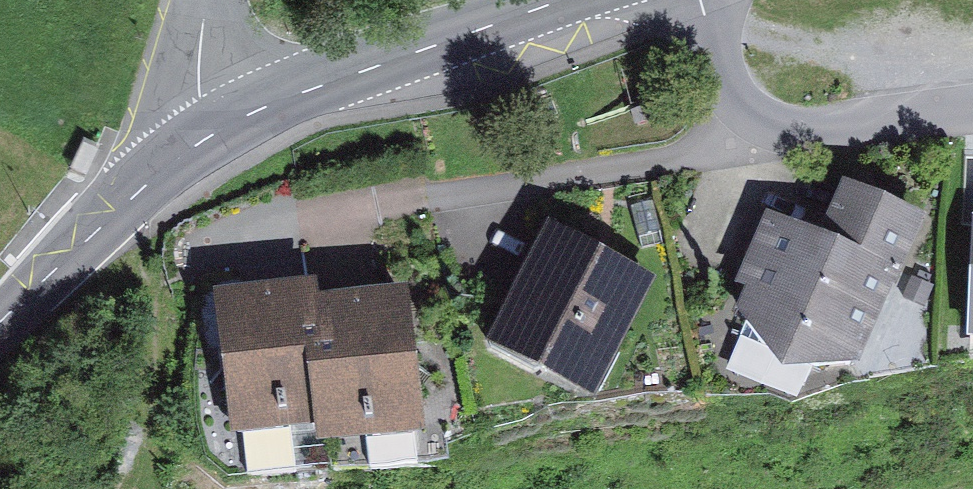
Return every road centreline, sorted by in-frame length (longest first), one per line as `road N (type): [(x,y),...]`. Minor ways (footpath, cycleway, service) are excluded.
road 1 (tertiary): [(567,0),(331,79),(218,131)]
road 2 (residential): [(972,111),(858,126),(803,126),(756,113),(730,83),(700,0)]
road 3 (tertiary): [(218,131),(137,193),(0,323)]
road 4 (unclassified): [(218,131),(199,97),(205,0)]

